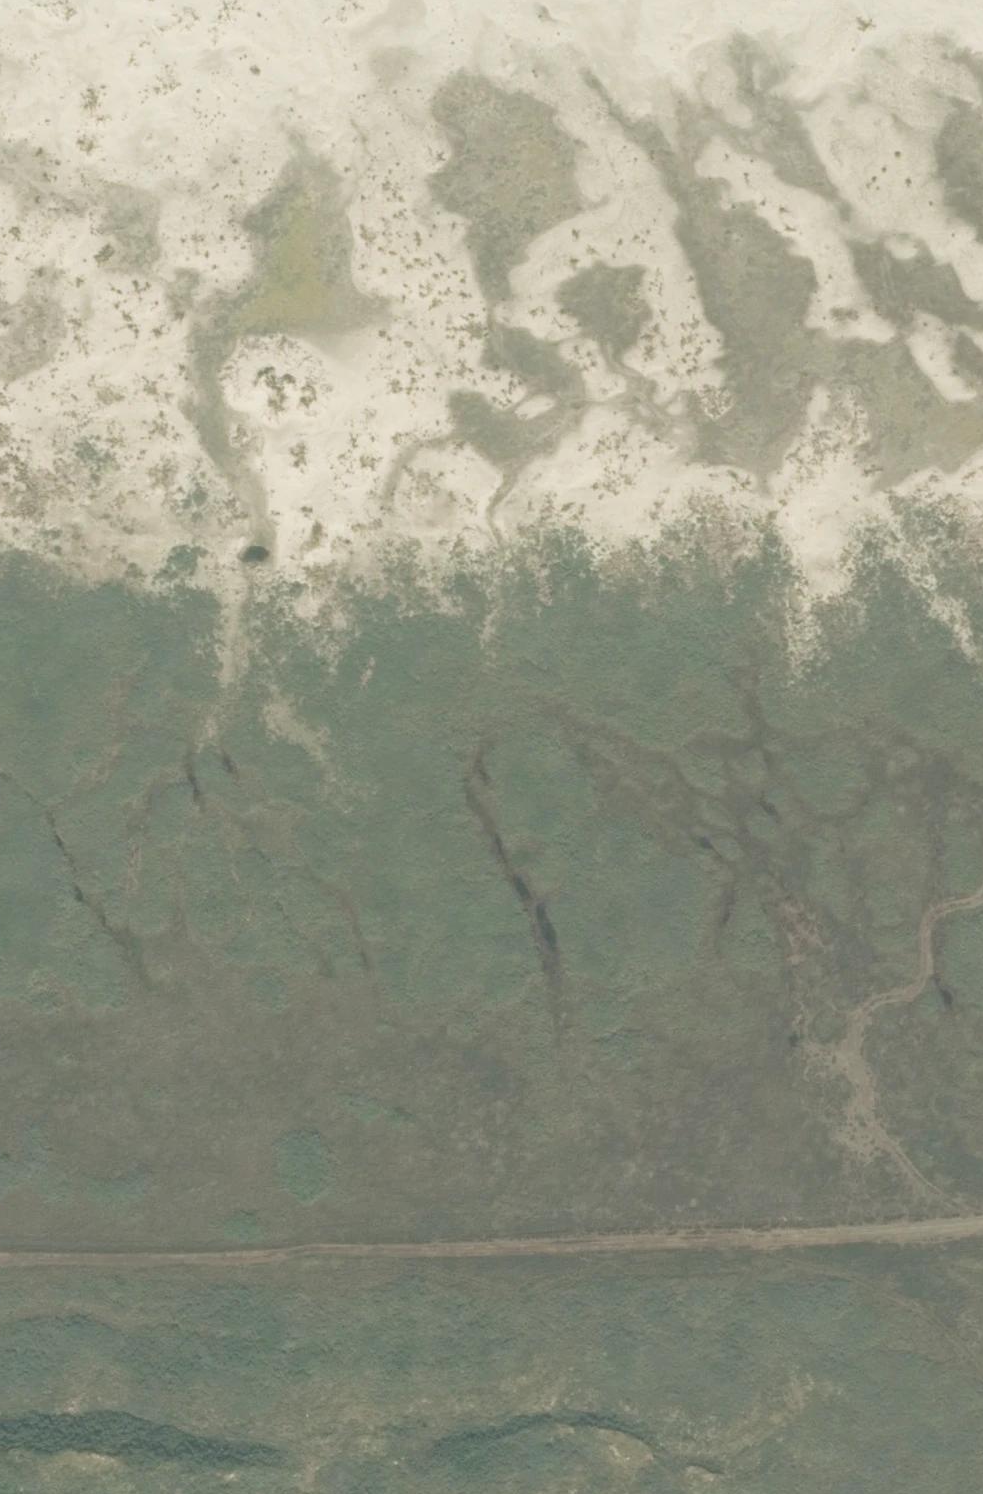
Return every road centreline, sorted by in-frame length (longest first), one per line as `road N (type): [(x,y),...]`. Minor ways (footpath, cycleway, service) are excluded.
road 1 (track): [(0,1246),(524,1248),(982,1216)]

